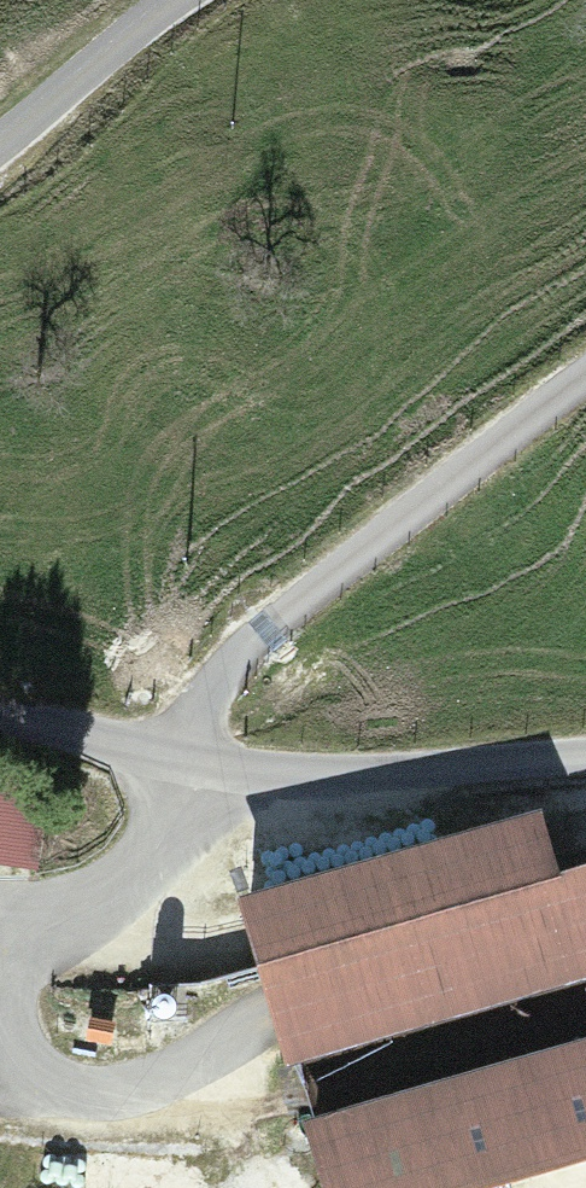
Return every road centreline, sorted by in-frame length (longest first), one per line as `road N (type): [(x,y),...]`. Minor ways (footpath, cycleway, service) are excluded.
road 1 (track): [(171,757),(222,672),(265,629),(585,372)]
road 2 (track): [(585,760),(347,778),(171,757)]
road 3 (unclassified): [(0,142),(177,0)]
road 4 (unclassified): [(171,757),(0,721)]

